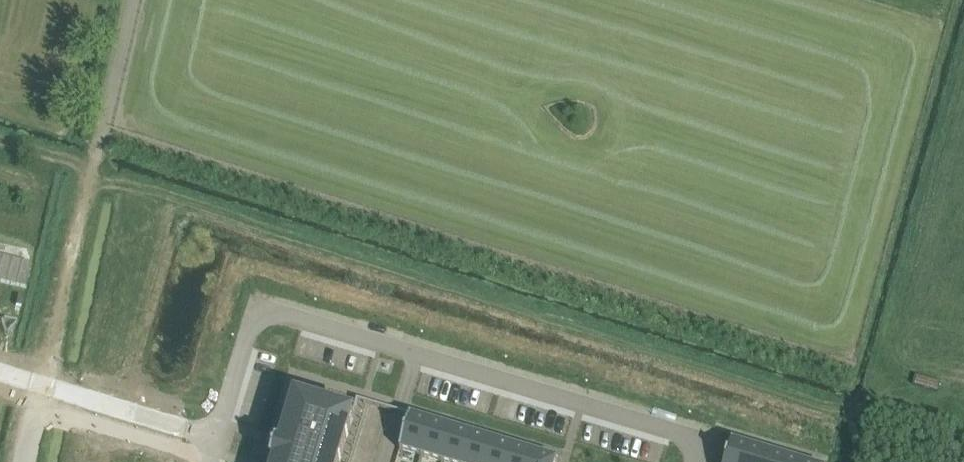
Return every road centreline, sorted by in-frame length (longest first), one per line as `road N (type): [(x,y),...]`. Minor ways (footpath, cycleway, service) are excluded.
road 1 (residential): [(596,408),(294,323),(251,342),(217,440)]
road 2 (residential): [(217,440),(40,384)]

